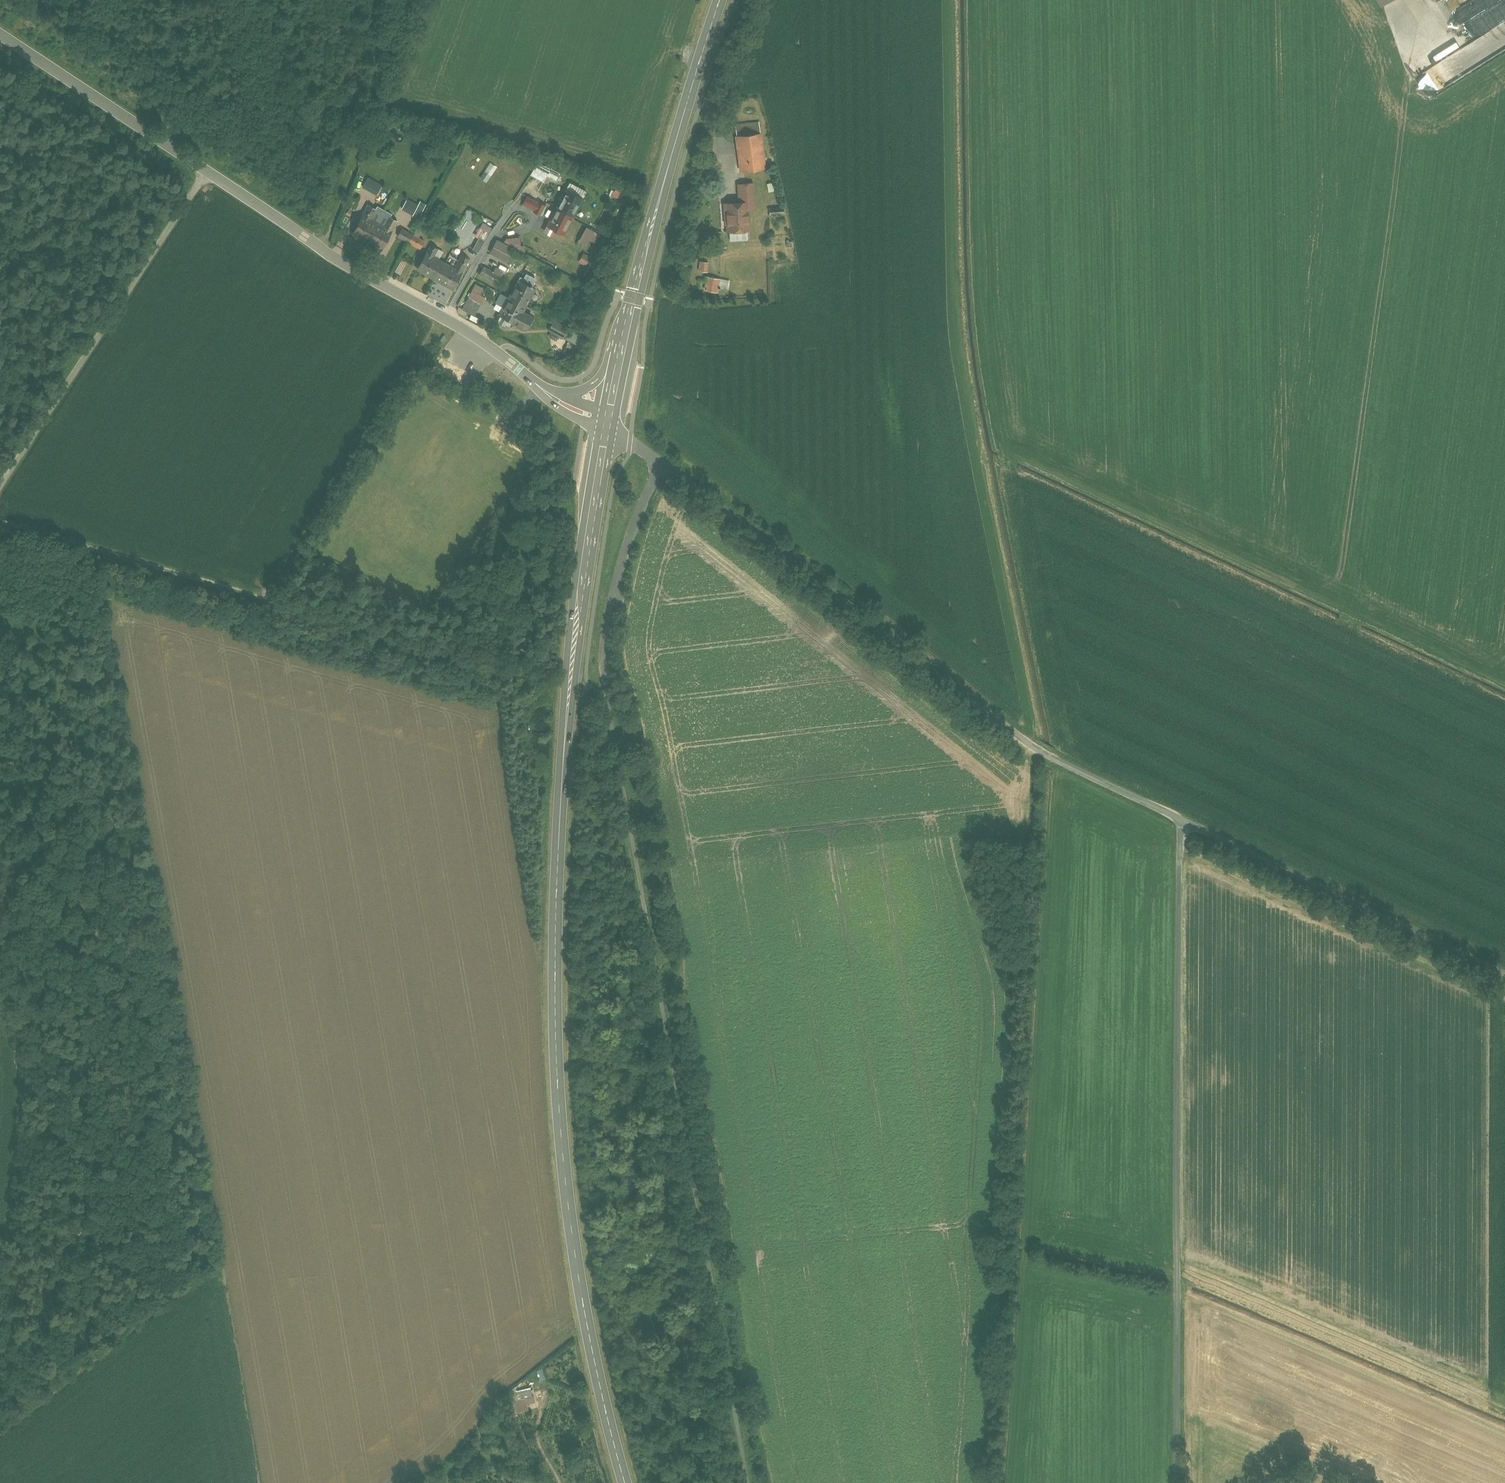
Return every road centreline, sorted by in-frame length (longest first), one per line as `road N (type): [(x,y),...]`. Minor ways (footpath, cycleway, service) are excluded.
road 1 (secondary): [(607,426),(577,638),(558,984),(573,1214),(631,1482)]
road 2 (unclassified): [(1186,816),(1181,1482)]
road 3 (unclassified): [(544,389),(449,317),(324,247),(0,32)]
road 4 (unclassified): [(1186,816),(1043,746),(663,465)]
road 5 (track): [(0,522),(552,673)]
road 6 (unclassified): [(1504,966),(1186,816)]
road 7 (secondary): [(722,0),(625,336)]
road 8 (unclassified): [(663,465),(628,551),(611,616),(610,667)]

